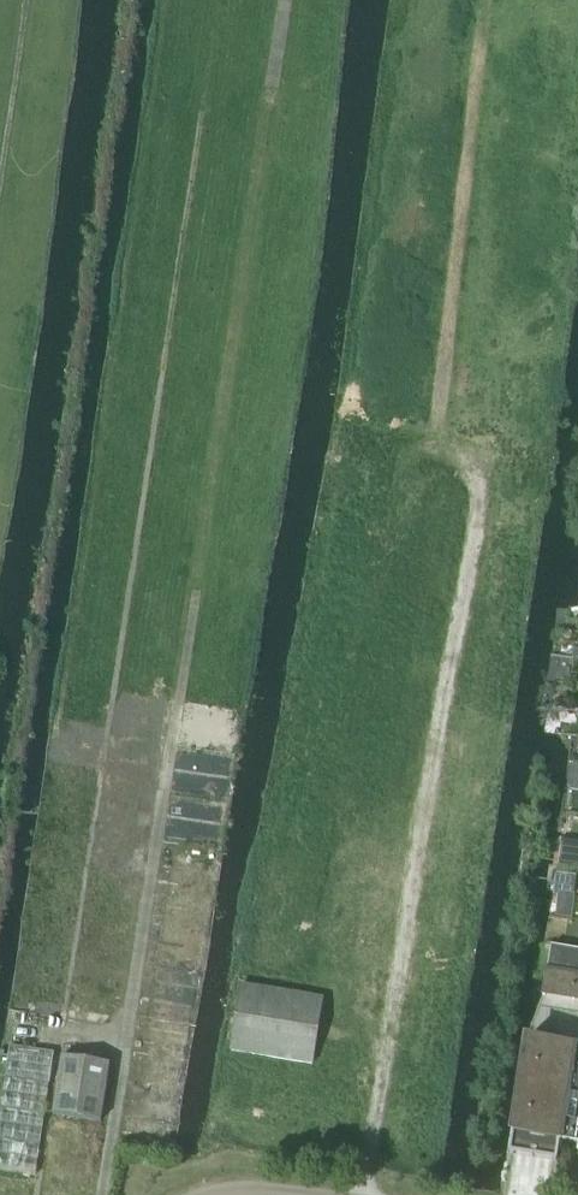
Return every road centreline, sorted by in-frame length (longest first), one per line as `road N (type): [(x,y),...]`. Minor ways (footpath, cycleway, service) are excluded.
road 1 (track): [(358,1194),(497,469),(431,468),(477,0)]

